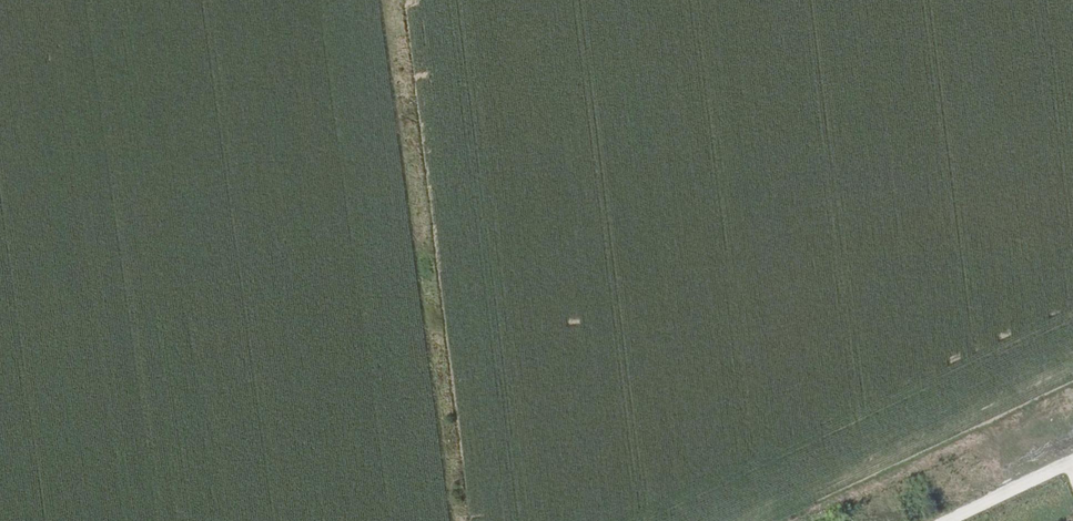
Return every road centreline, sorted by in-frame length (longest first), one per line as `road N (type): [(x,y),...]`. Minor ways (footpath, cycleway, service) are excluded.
road 1 (track): [(1072,462),(949,520)]

